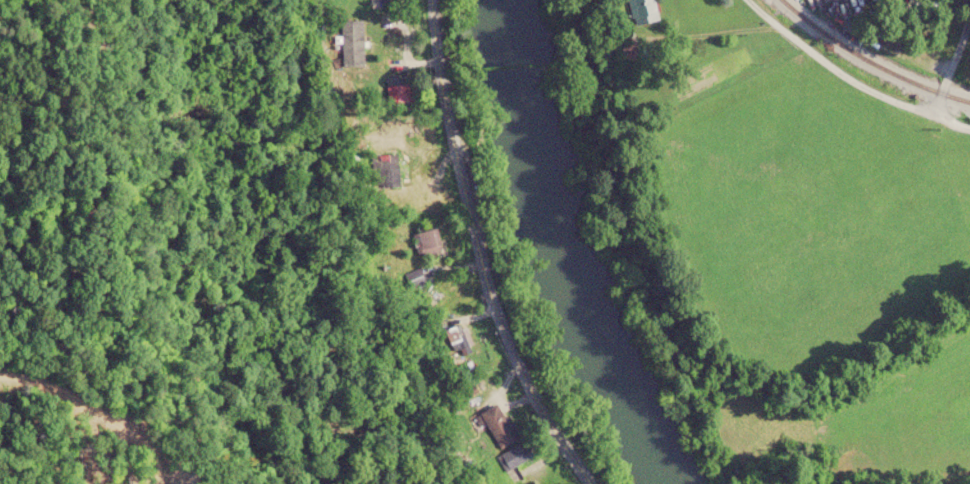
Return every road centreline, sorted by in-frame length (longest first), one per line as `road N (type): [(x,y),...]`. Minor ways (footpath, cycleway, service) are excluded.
road 1 (tertiary): [(430,0),(479,275),(502,345),(590,483)]
road 2 (residential): [(731,0),(872,91),(969,122)]

